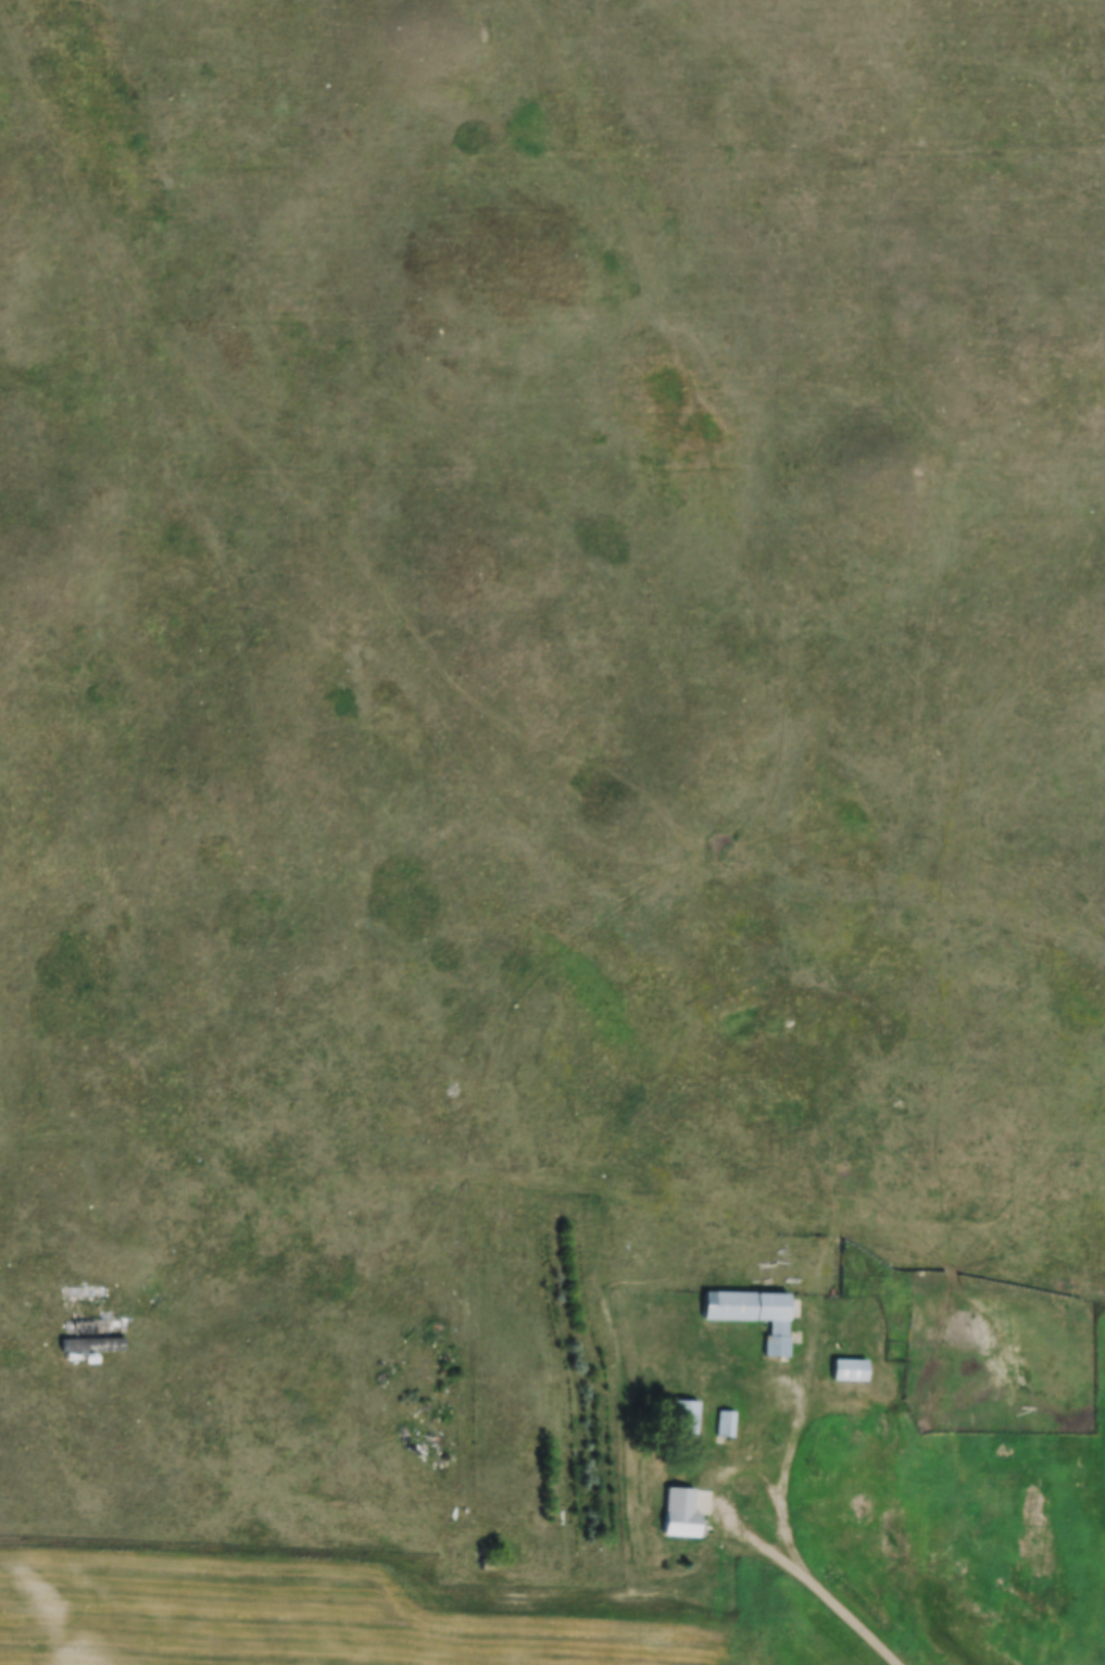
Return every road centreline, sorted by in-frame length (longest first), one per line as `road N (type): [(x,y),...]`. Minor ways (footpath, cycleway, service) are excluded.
road 1 (track): [(737,1535),(696,1577),(661,1589),(568,1592),(0,1564)]

